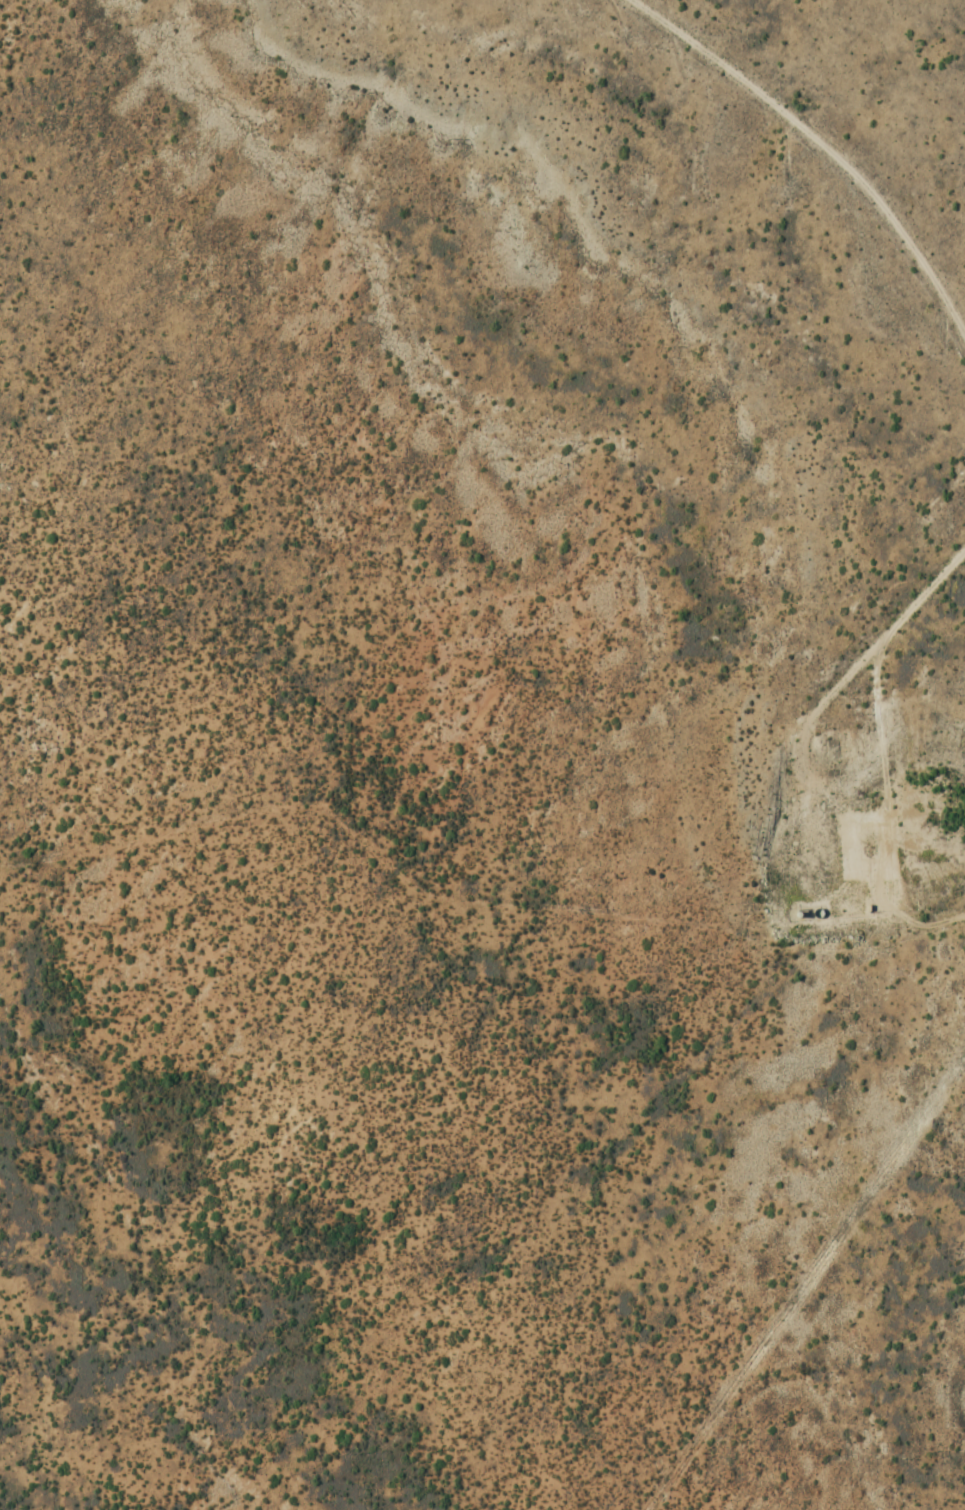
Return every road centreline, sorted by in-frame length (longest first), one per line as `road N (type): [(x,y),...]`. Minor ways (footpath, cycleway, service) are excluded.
road 1 (residential): [(639,0),(744,74),(863,176),(964,336)]

